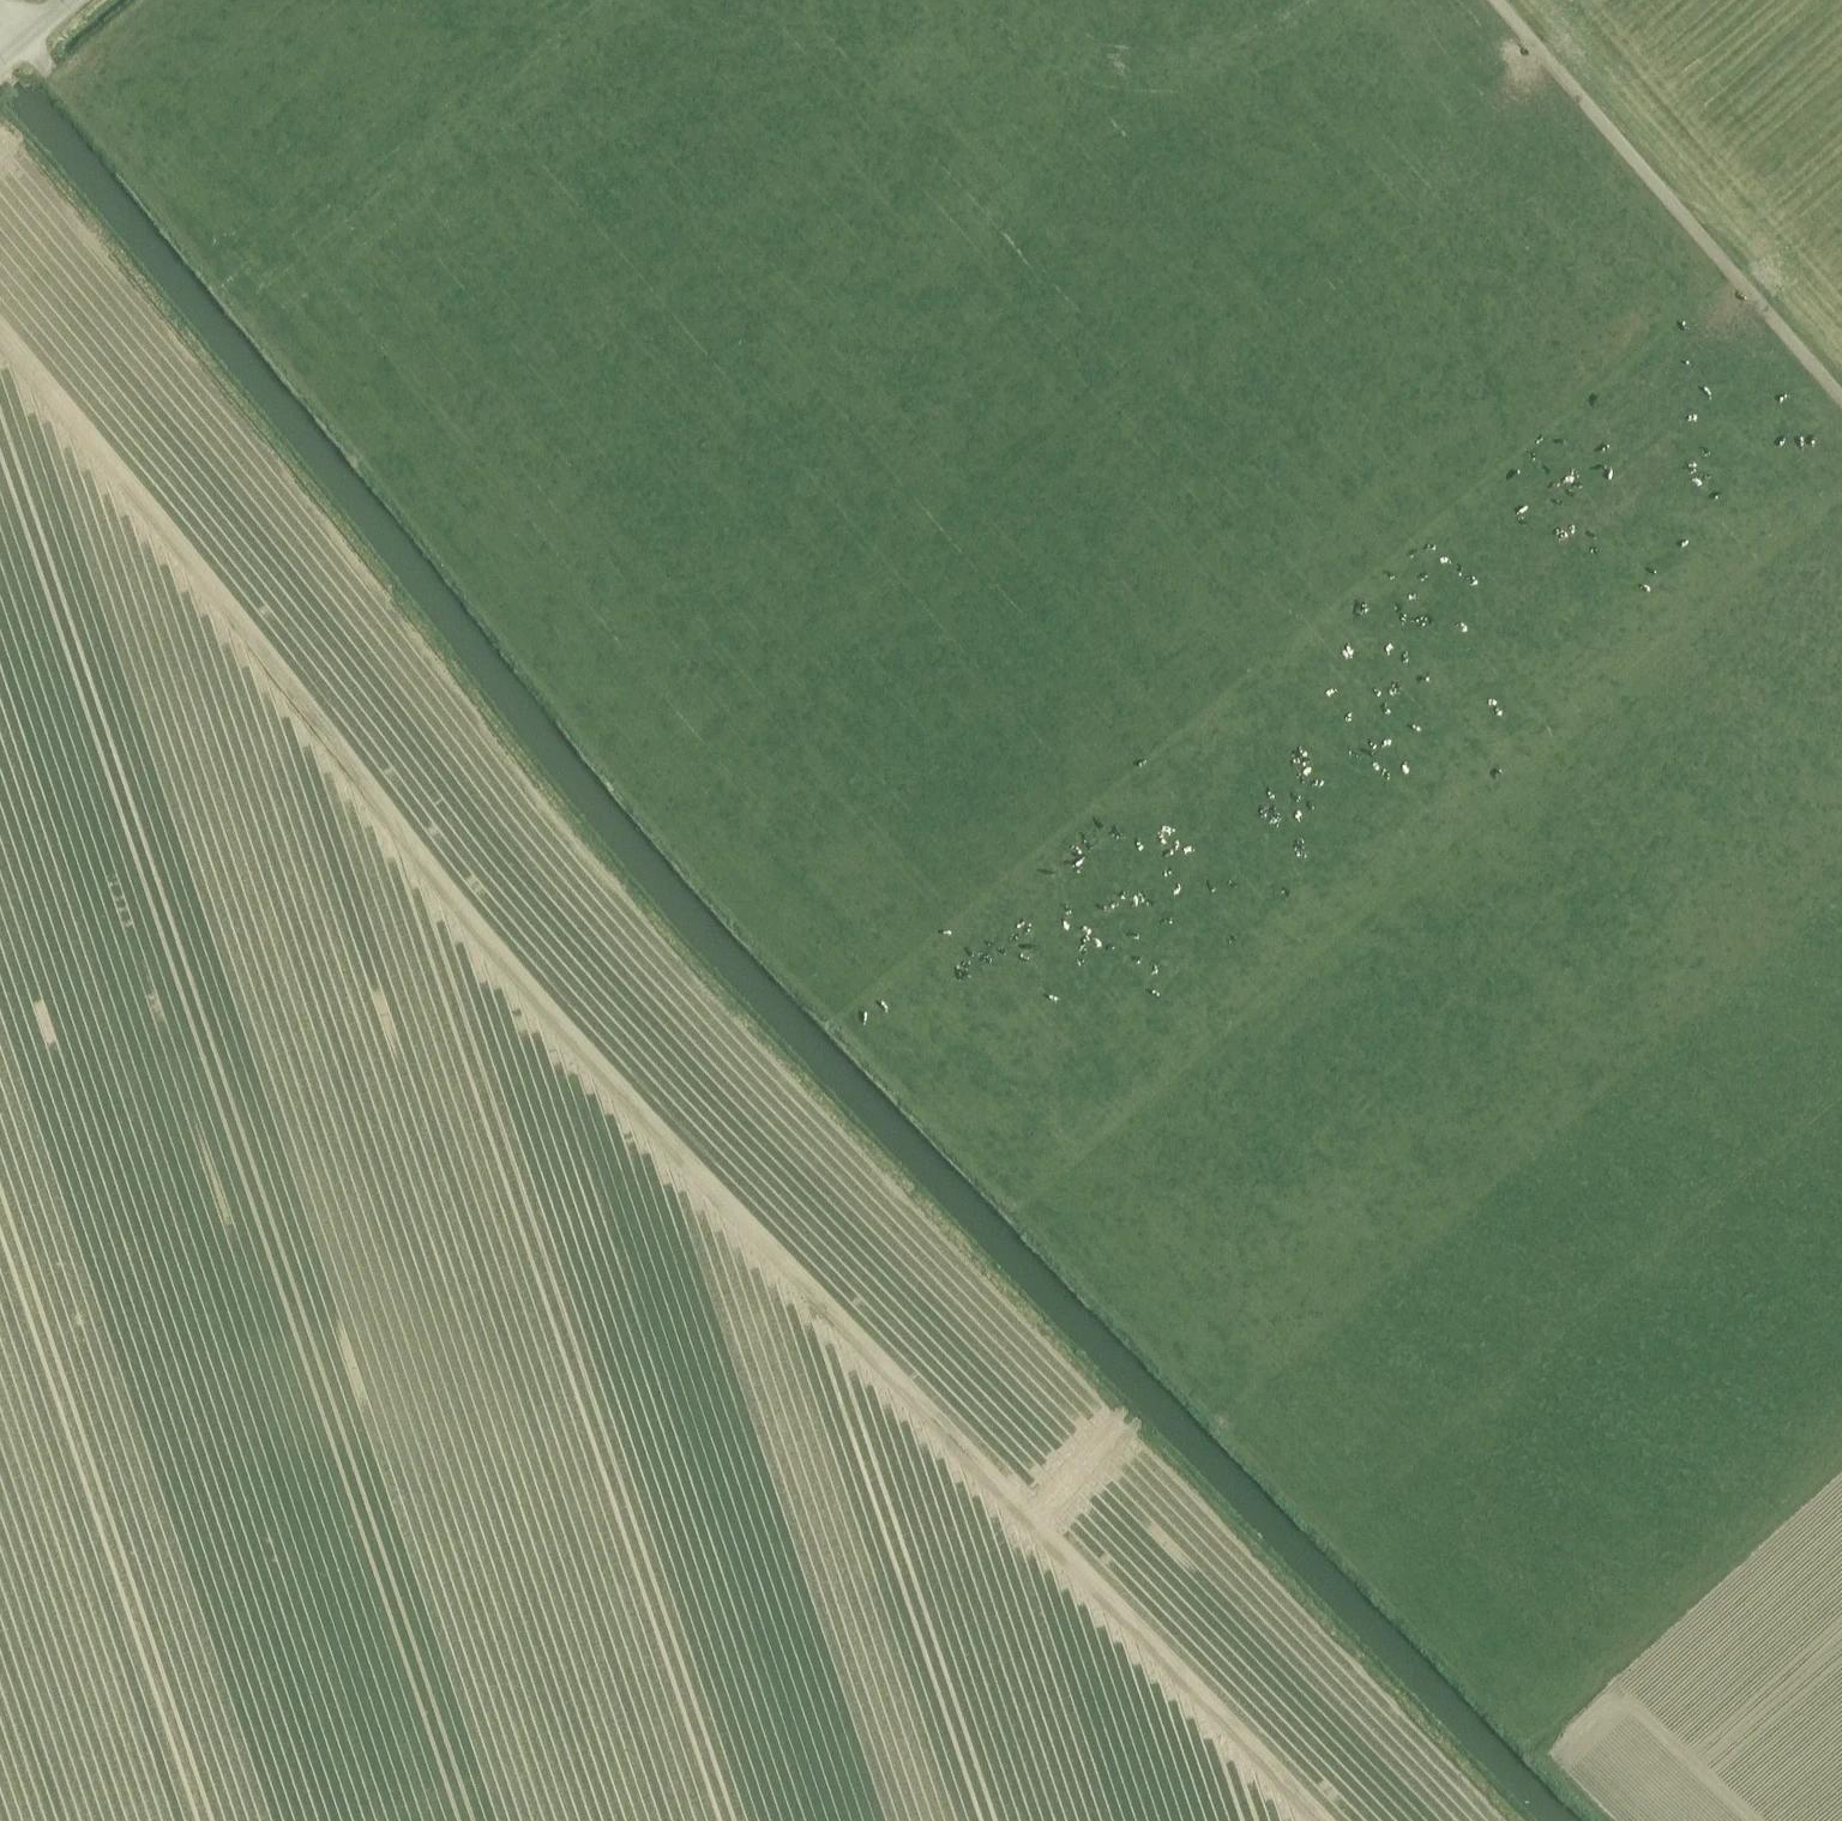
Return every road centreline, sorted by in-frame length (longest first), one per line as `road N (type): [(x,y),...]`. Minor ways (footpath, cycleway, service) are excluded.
road 1 (track): [(1841,400),(1497,0)]

